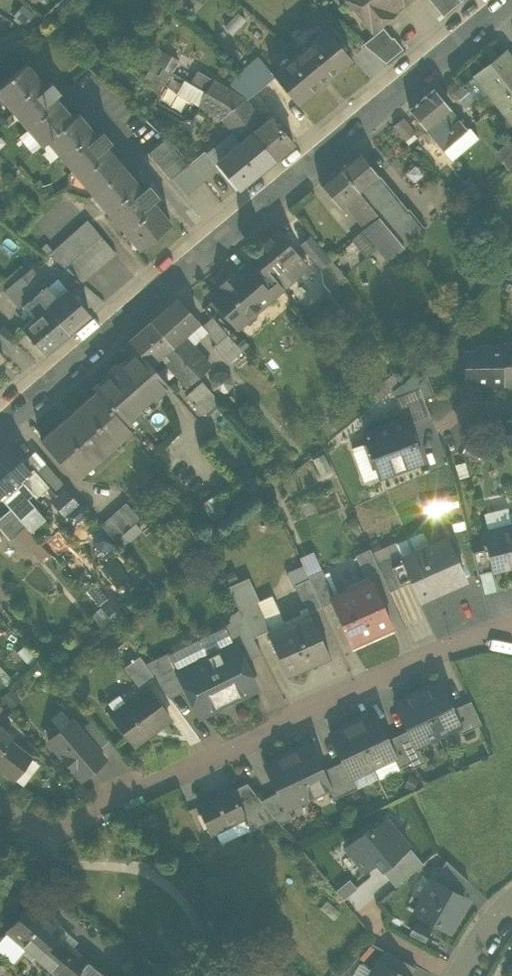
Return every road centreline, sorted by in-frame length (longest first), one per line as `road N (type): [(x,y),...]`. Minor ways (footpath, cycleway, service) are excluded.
road 1 (tertiary): [(0,428),(510,0)]
road 2 (unclassified): [(511,628),(458,643),(34,832)]

